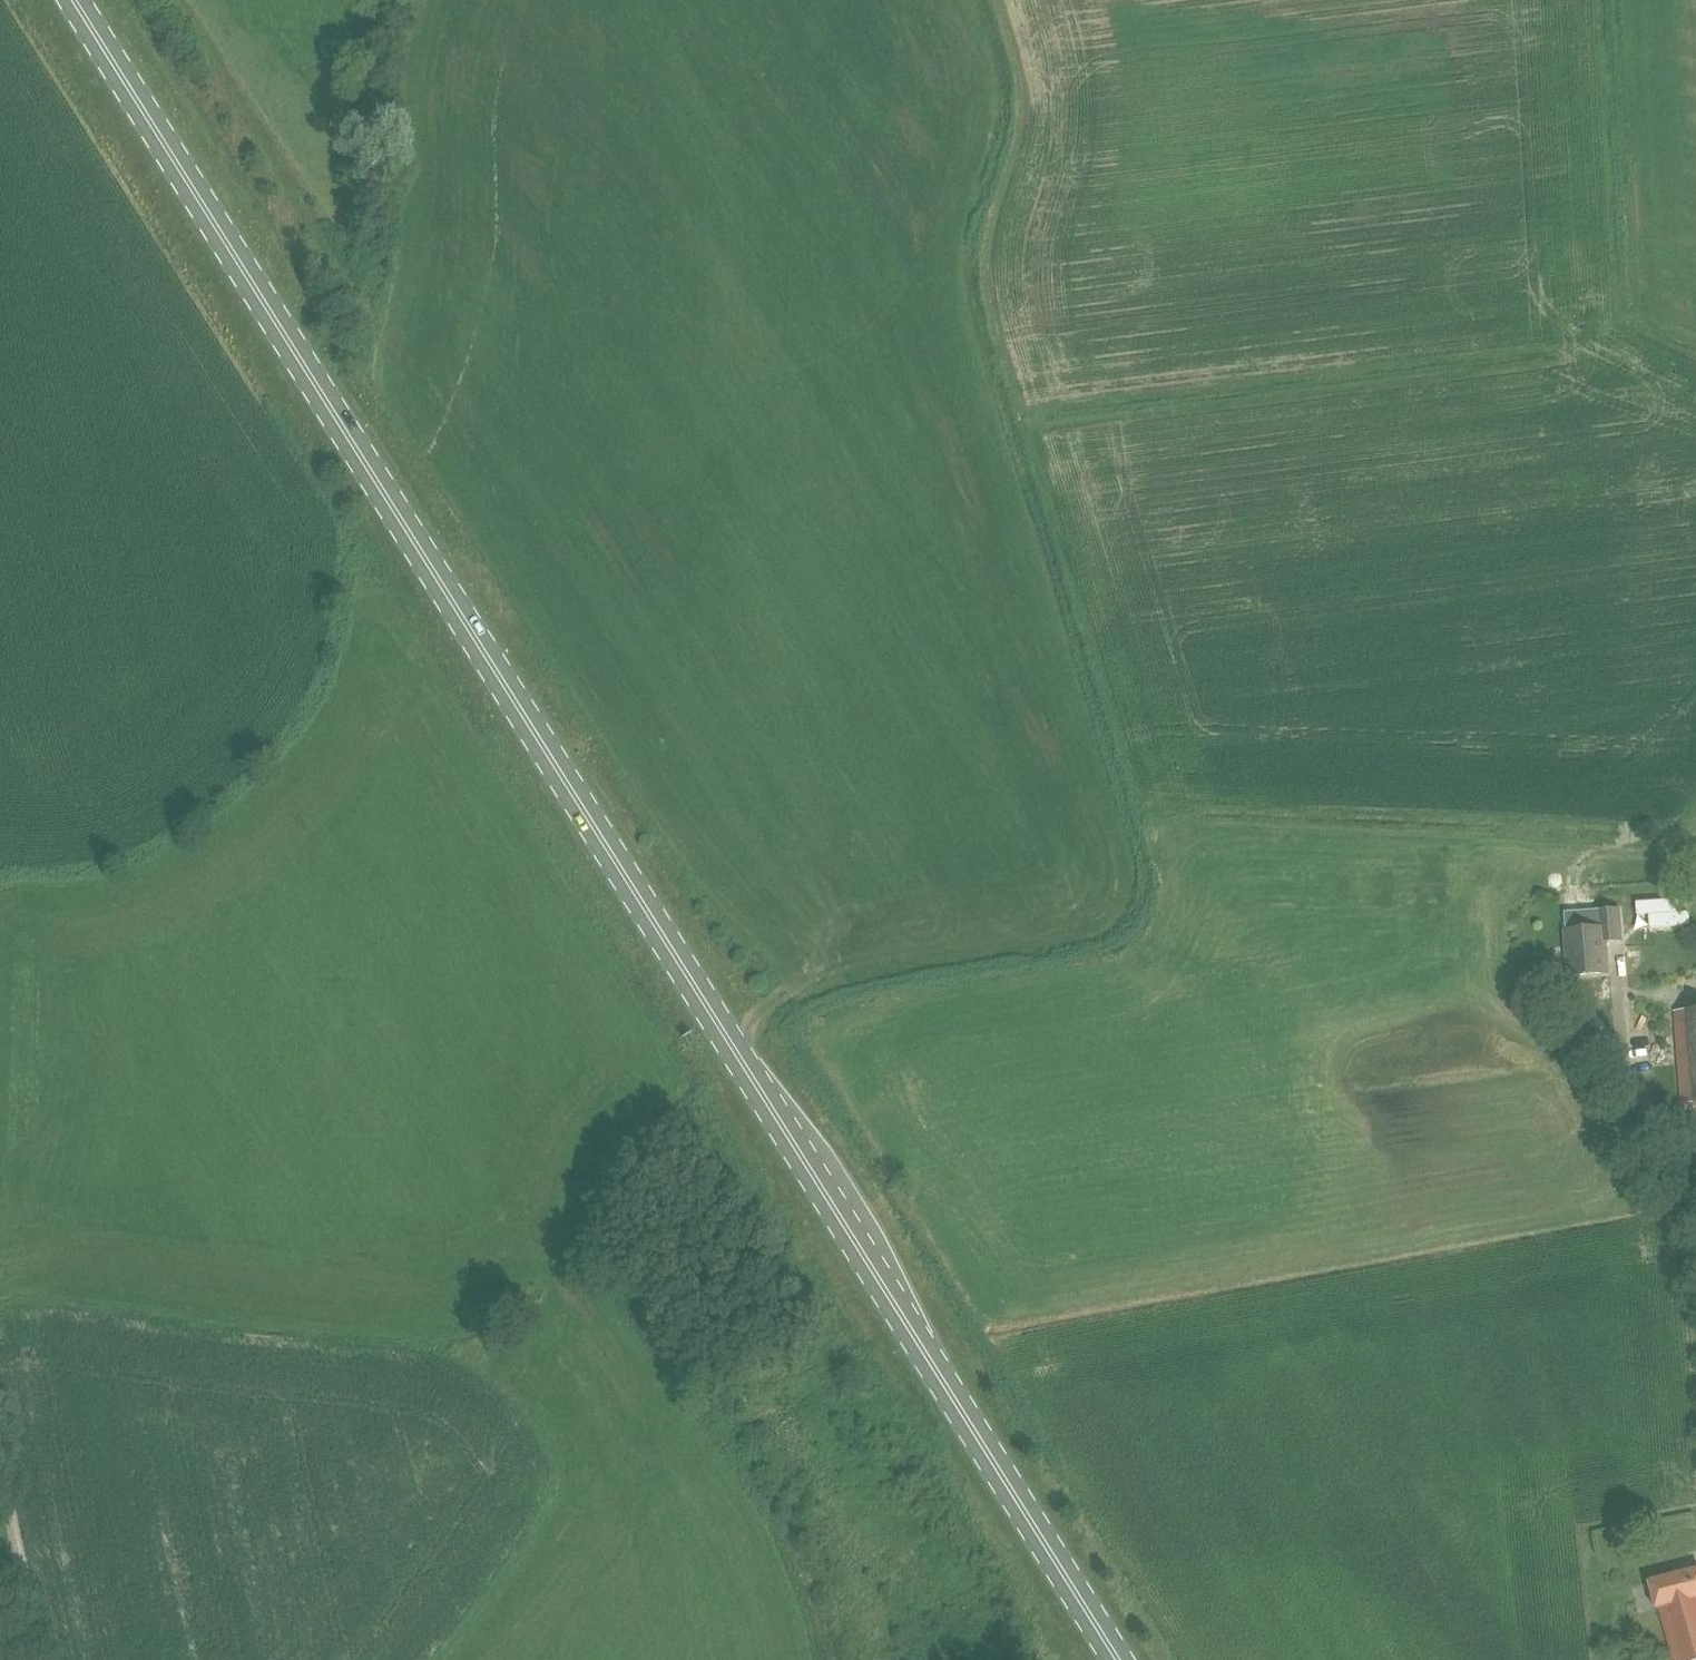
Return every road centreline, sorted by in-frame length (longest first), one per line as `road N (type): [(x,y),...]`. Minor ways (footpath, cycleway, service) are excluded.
road 1 (primary): [(1117,1659),(67,0)]
road 2 (track): [(0,1475),(40,1659)]

